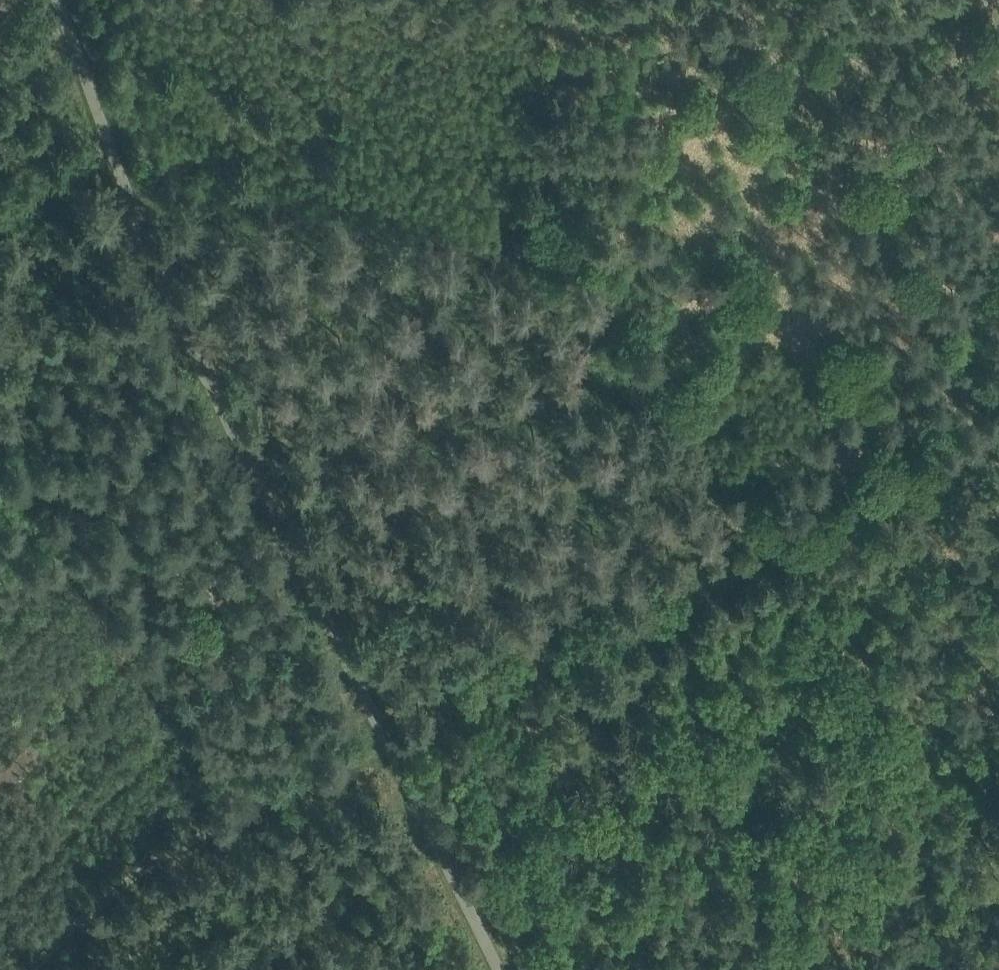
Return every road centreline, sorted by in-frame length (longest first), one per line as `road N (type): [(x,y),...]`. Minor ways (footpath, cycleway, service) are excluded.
road 1 (track): [(998,437),(398,750)]
road 2 (track): [(38,969),(134,881),(343,770),(398,750)]

